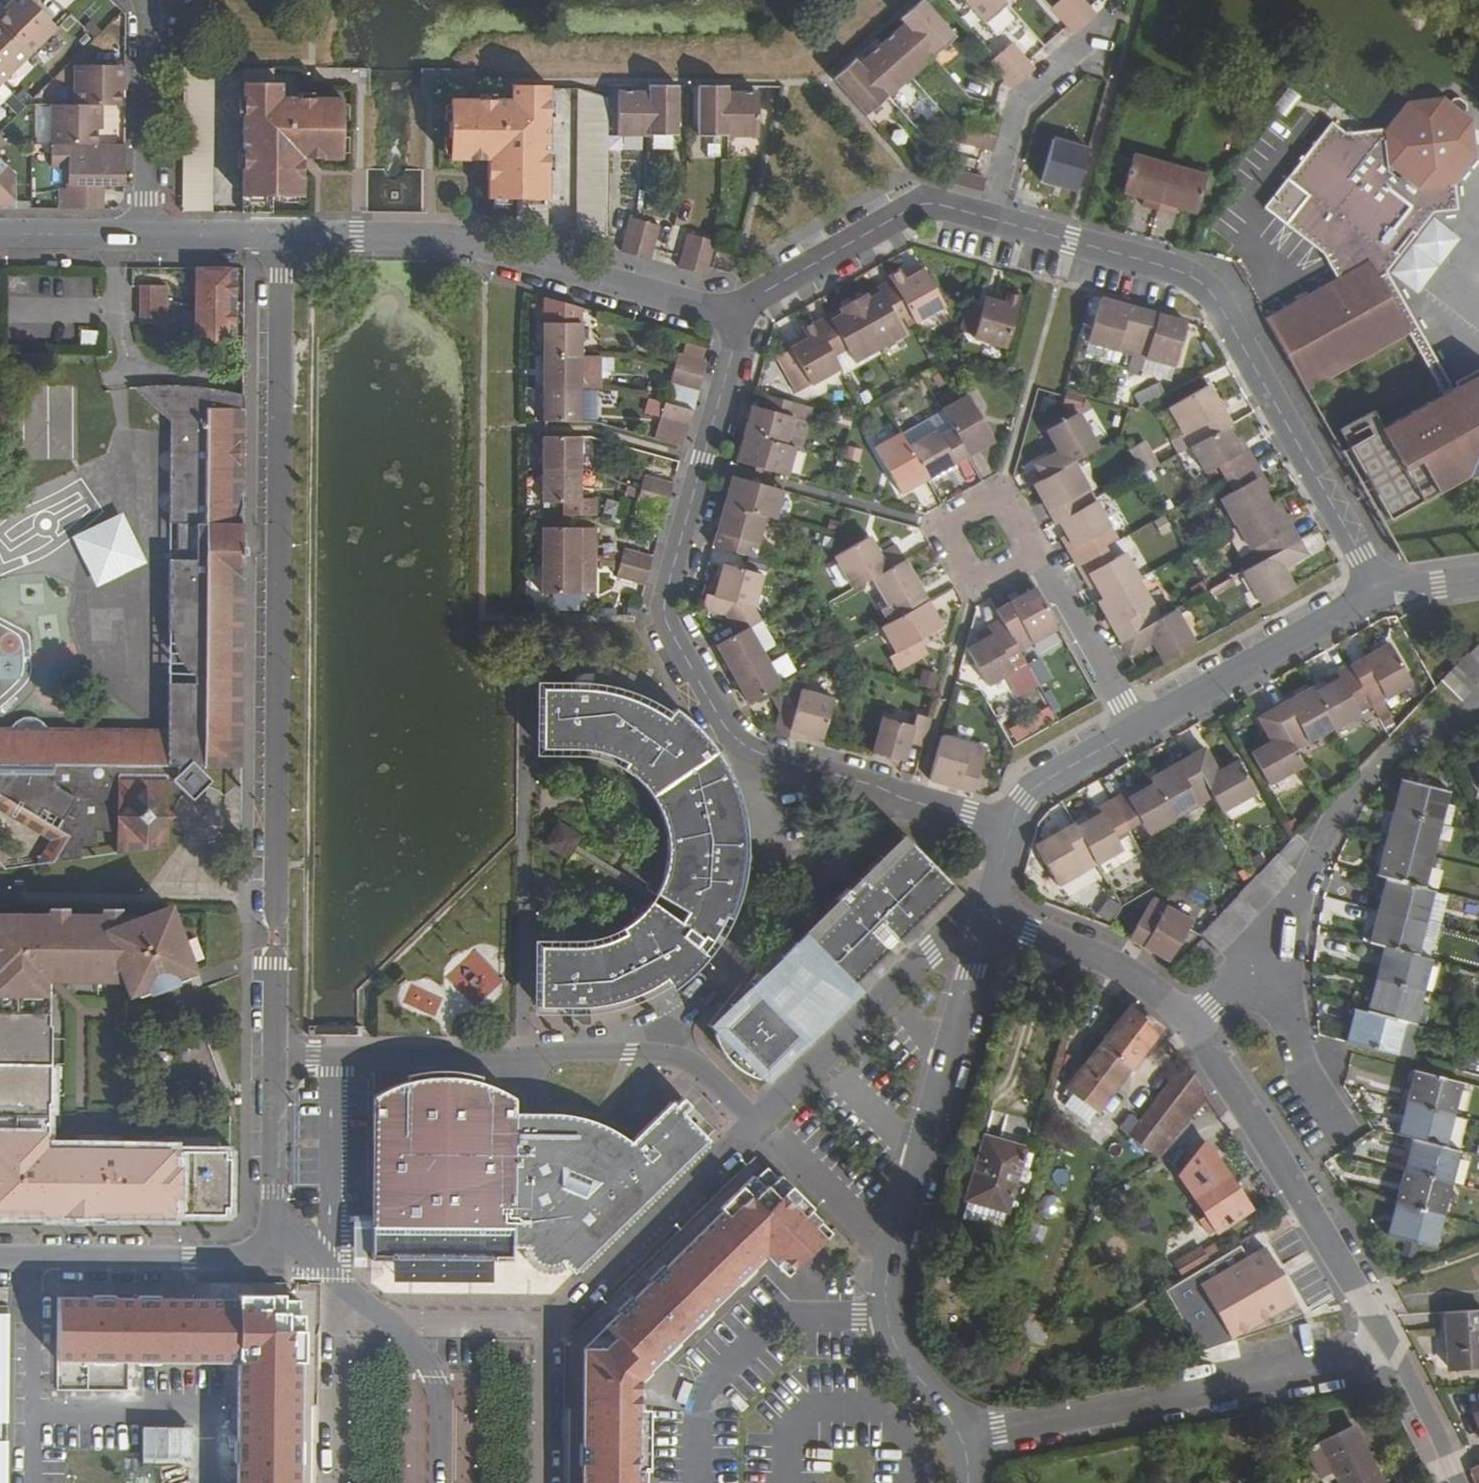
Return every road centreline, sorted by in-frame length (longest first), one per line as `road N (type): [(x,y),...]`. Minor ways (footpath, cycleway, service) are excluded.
road 1 (residential): [(741,311),(930,201),(1204,283),(1378,590)]
road 2 (residential): [(274,1058),(280,239)]
road 3 (residential): [(1003,826),(751,749),(725,727),(669,623),(667,593),(741,311)]
road 4 (residential): [(961,1431),(907,1352),(889,1285),(993,906)]
road 5 (residential): [(274,1058),(659,1052),(704,1071),(755,1124)]
road 6 (residential): [(280,239),(431,237),(701,312),(741,311)]
road 7 (residential): [(1393,1342),(1342,1362),(961,1431)]
road 8 (residential): [(1191,1023),(1263,953),(1339,815),(1387,754),(1478,707)]
road 9 (residential): [(1393,1342),(1191,1023)]
road 10 (residential): [(755,1124),(931,951),(993,906)]
road 11 (residential): [(552,1327),(755,1124)]
road 12 (residential): [(0,1258),(248,1259),(277,1247)]
road 13 (residential): [(1137,728),(1378,590)]
road 14 (residential): [(146,235),(144,0)]
road 15 (residential): [(1191,1023),(1124,970),(1031,932),(993,906)]
road 16 (residential): [(1035,554),(975,586),(941,523),(1000,494)]
road 17 (residential): [(1035,554),(1137,728)]
road 18 (residential): [(348,1294),(340,1317),(335,1482)]
road 19 (residential): [(277,1247),(274,1058)]
road 20 (unclassified): [(442,1482),(442,1393),(386,1324)]
road 21 (residential): [(1003,826),(1039,785),(1137,728)]
road 22 (residential): [(552,1327),(386,1324)]
road 23 (residential): [(1461,1482),(1393,1342)]
road 24 (residential): [(549,1482),(552,1327)]
road 25 (residential): [(0,233),(146,235)]
road 26 (residential): [(146,235),(280,239)]

